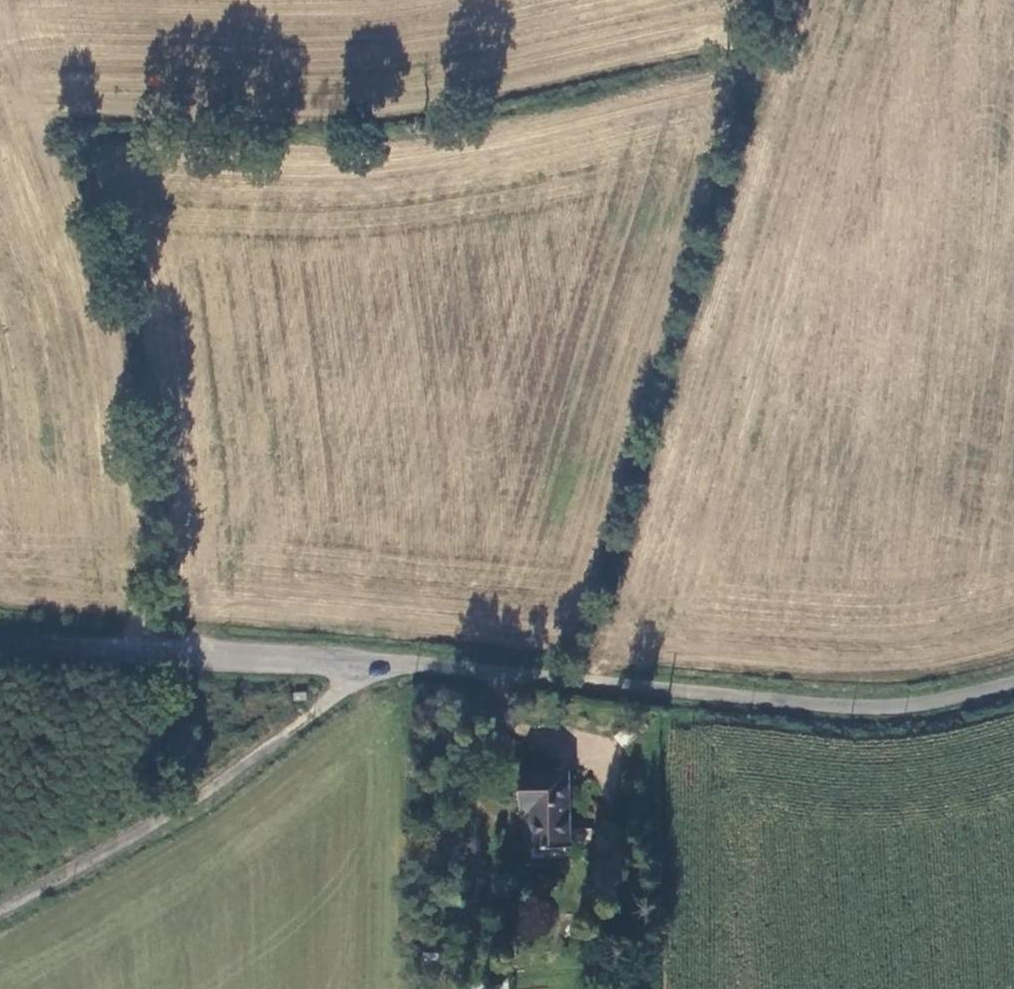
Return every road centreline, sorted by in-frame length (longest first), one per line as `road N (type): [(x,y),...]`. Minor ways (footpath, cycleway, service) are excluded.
road 1 (unclassified): [(0,647),(856,706),(924,702),(1013,683)]

